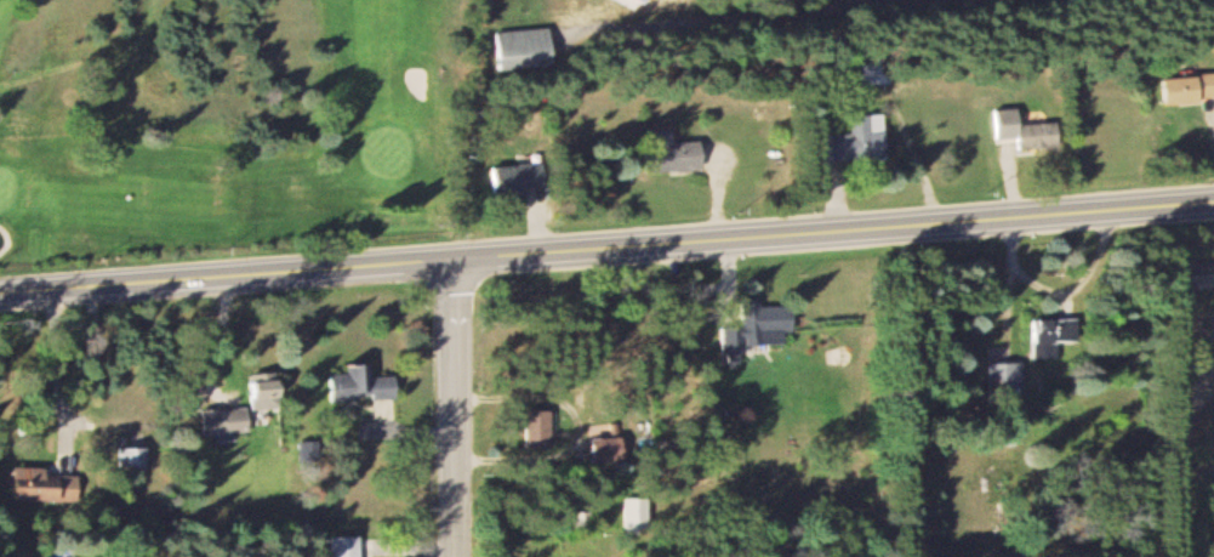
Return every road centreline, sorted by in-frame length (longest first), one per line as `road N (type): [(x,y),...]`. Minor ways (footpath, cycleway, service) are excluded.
road 1 (tertiary): [(0,291),(1213,200)]
road 2 (residential): [(452,556),(452,252)]

